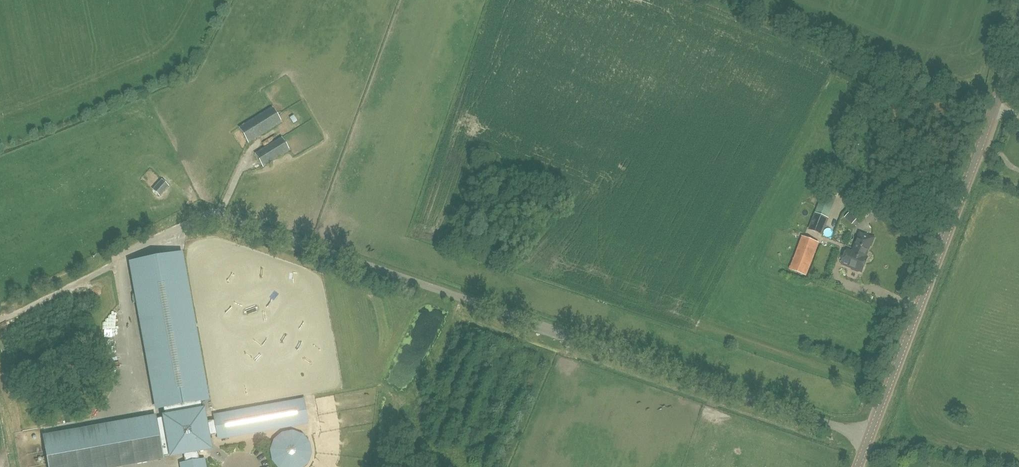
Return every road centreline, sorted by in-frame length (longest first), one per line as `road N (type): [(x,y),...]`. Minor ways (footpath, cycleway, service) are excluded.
road 1 (tertiary): [(857,466),(993,110)]

